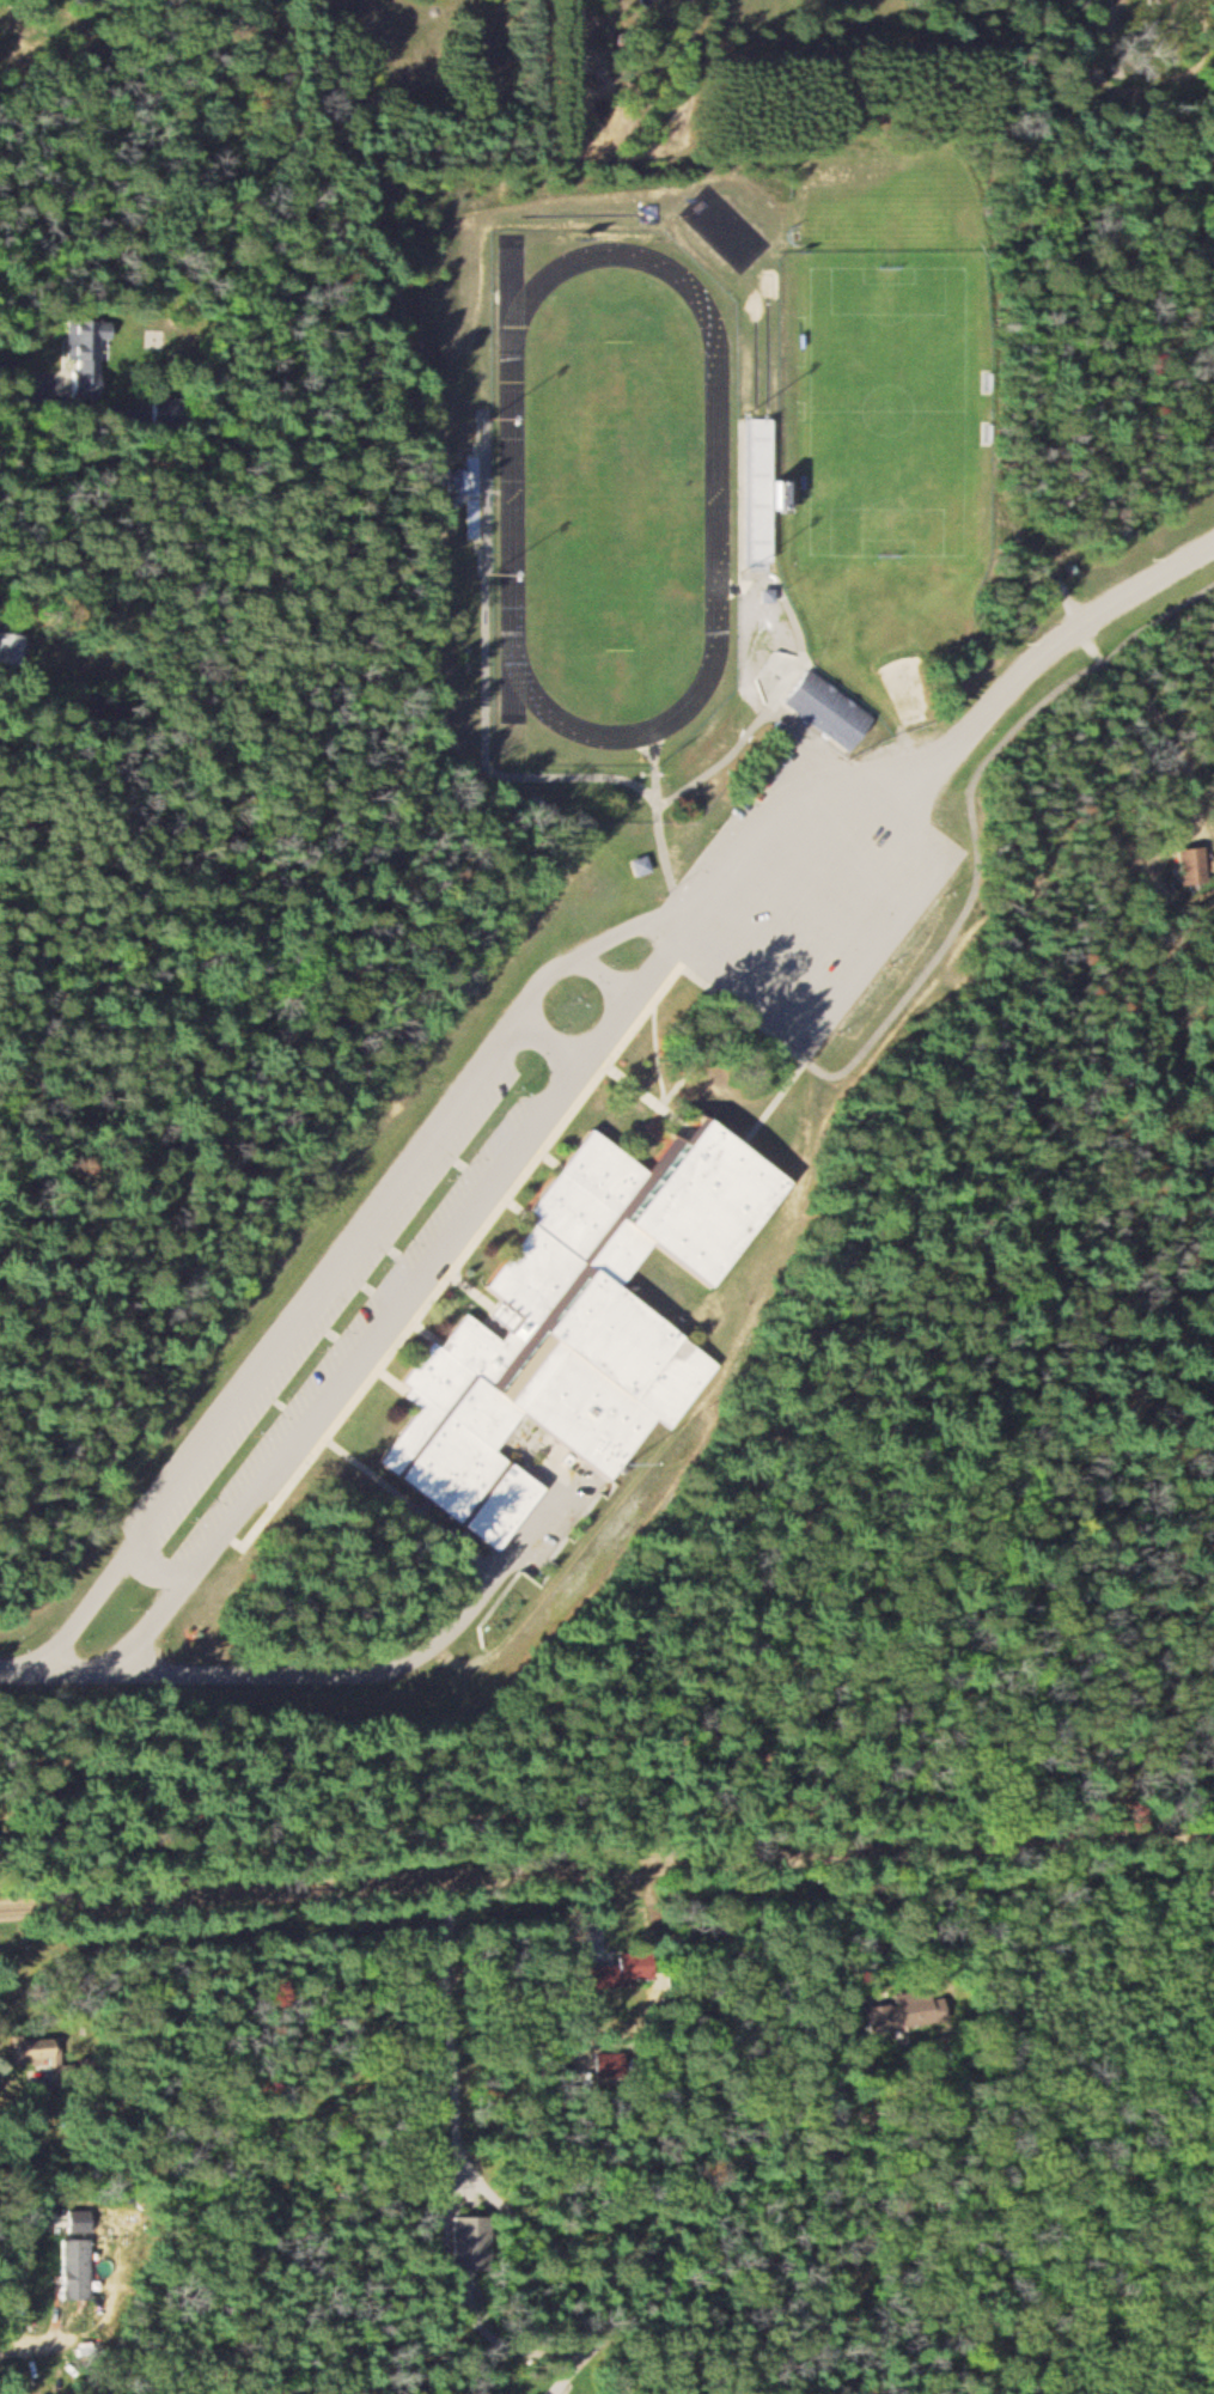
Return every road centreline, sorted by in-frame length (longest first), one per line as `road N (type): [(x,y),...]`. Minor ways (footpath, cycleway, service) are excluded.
road 1 (residential): [(0,1908),(1213,1819)]

